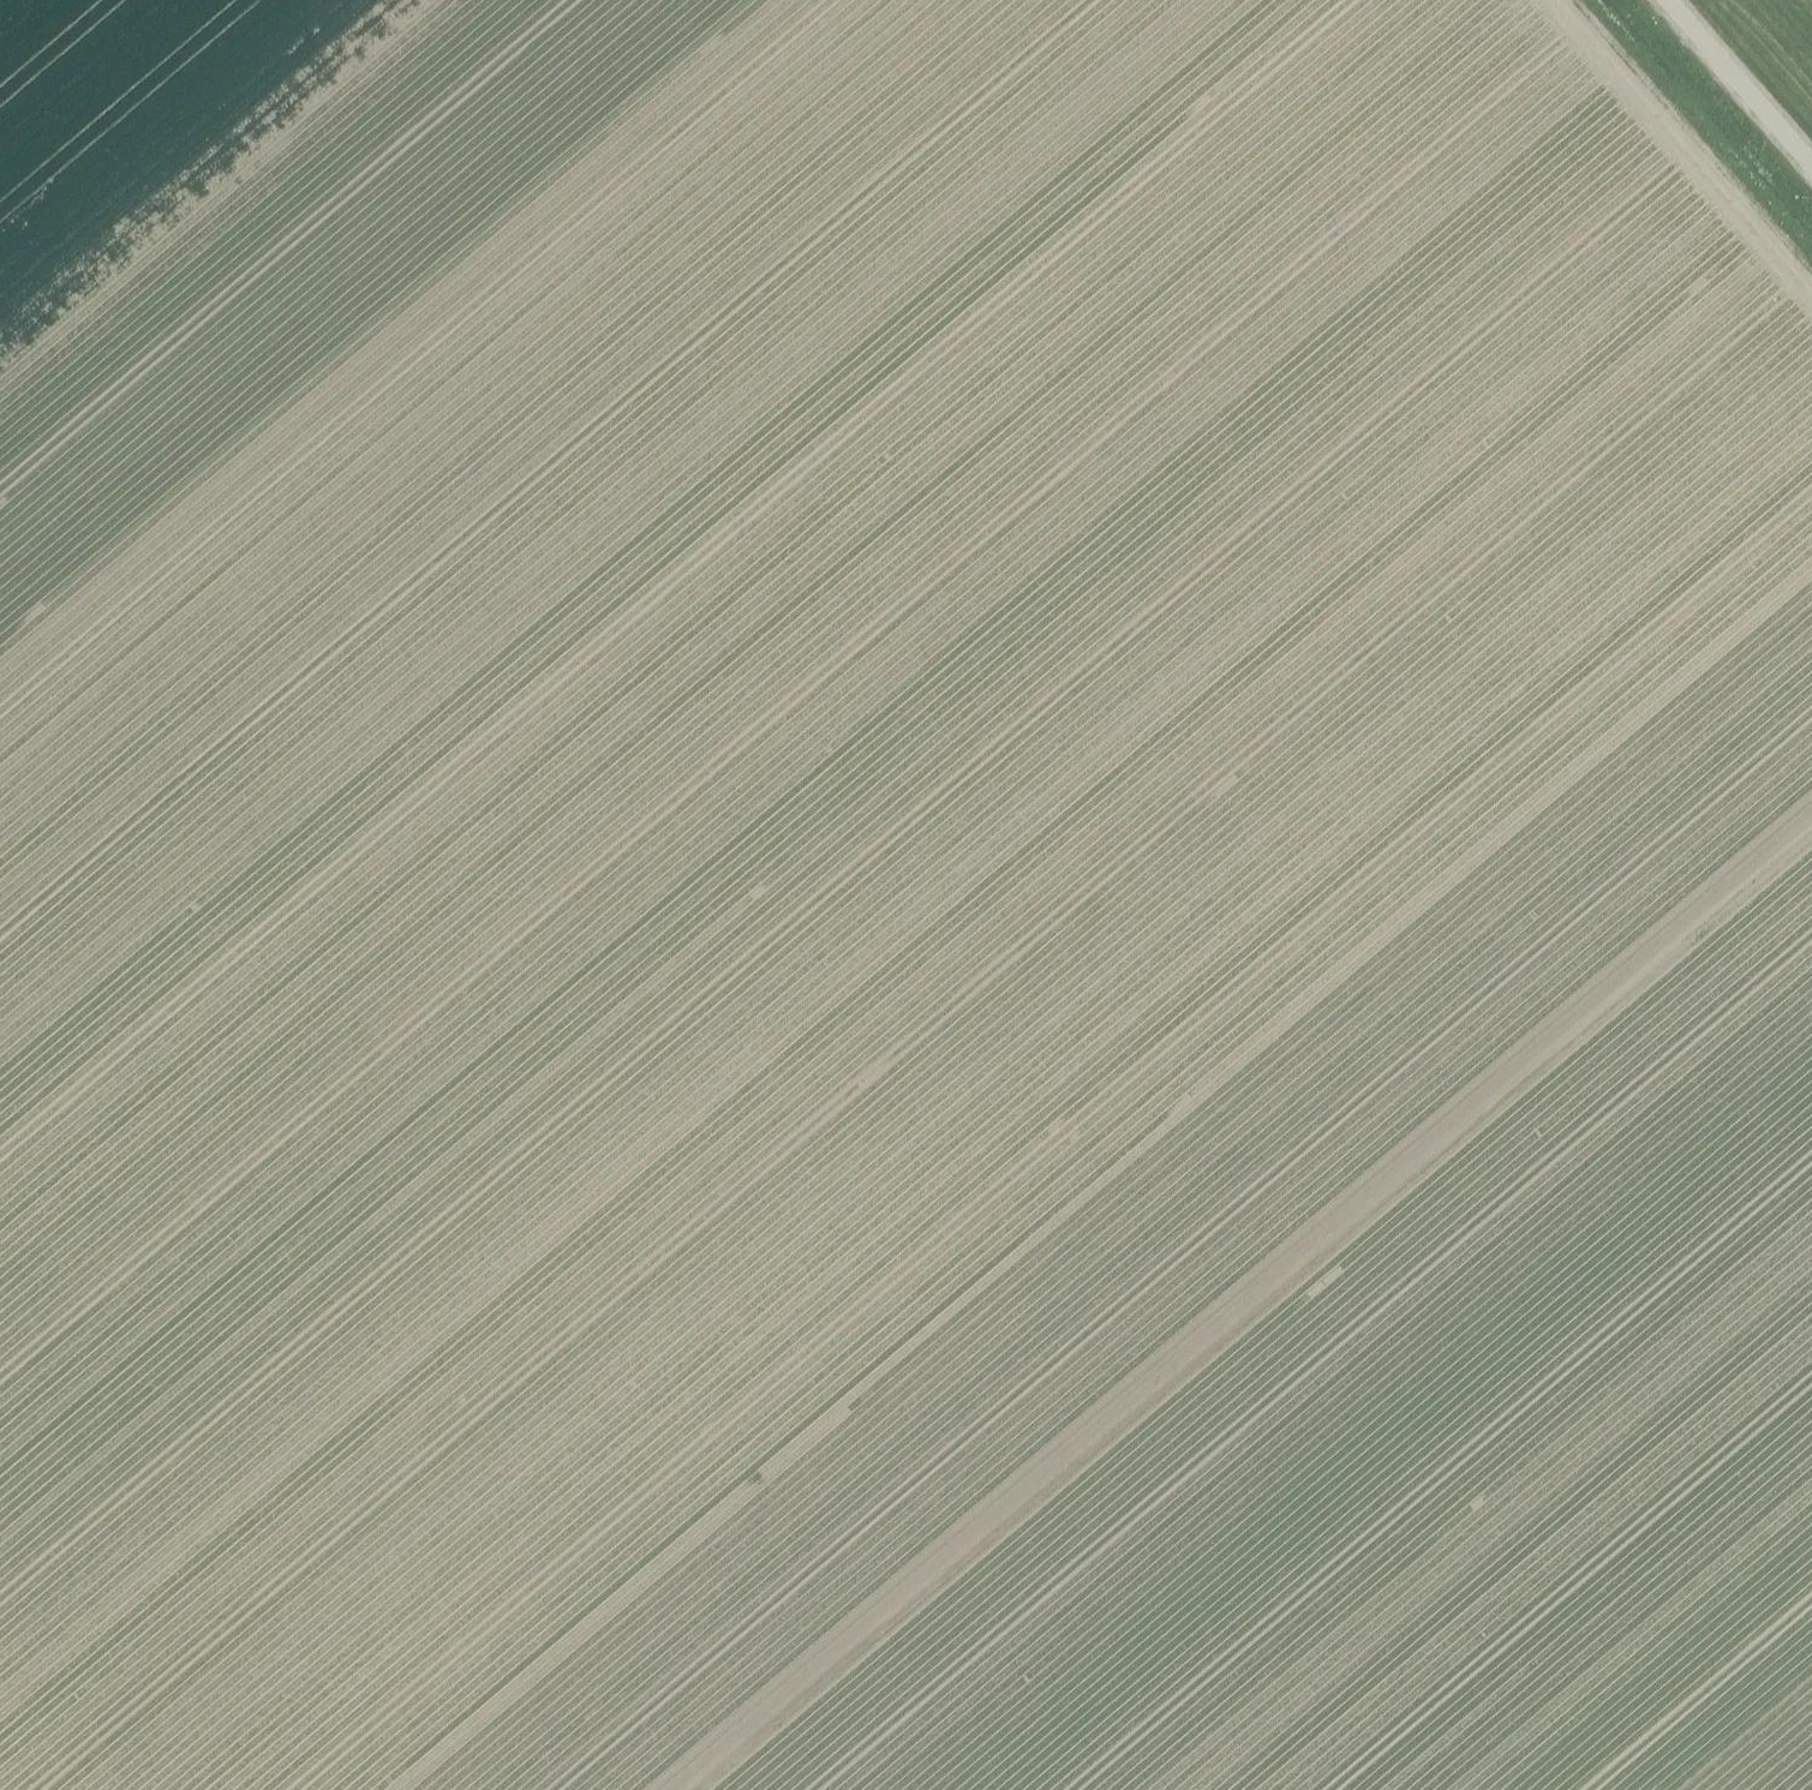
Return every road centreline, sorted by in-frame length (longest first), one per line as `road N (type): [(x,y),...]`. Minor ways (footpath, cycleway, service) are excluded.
road 1 (tertiary): [(1811,152),(1678,0)]

